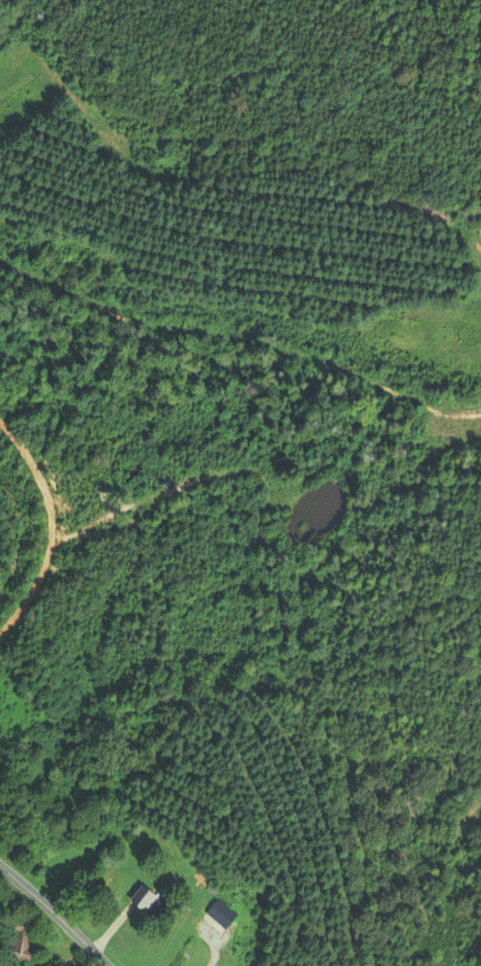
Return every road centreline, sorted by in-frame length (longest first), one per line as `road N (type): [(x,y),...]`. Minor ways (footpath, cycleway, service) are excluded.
road 1 (residential): [(0,865),(107,965)]

